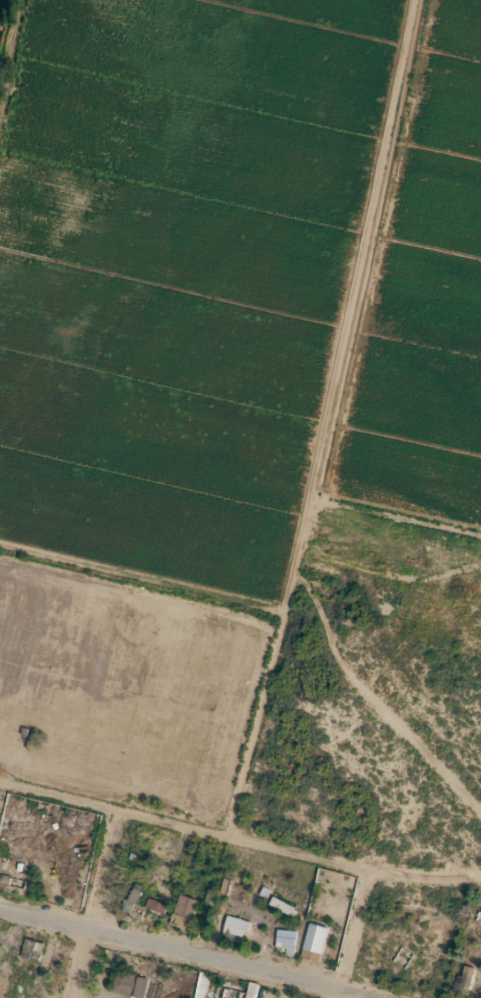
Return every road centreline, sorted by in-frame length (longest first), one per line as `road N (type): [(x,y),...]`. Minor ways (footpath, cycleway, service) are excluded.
road 1 (residential): [(0,786),(345,875),(480,880)]
road 2 (residential): [(328,997),(0,918)]
road 3 (residential): [(106,817),(64,997)]
road 4 (residential): [(359,877),(328,997)]

